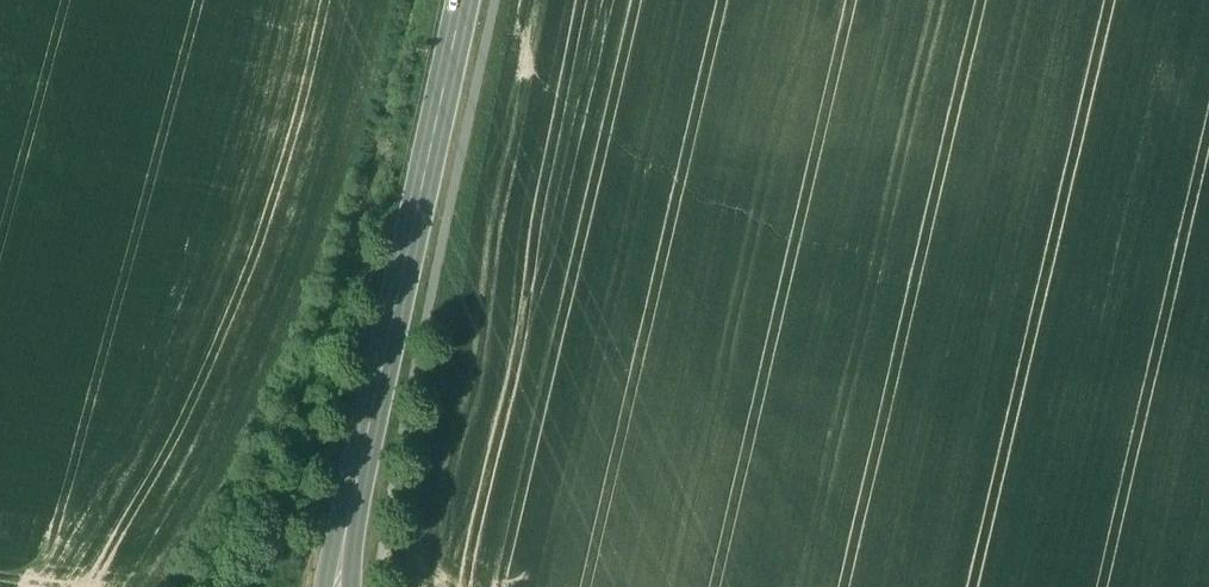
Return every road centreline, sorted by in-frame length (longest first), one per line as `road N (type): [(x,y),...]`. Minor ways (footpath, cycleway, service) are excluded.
road 1 (secondary): [(356,483),(469,0)]

